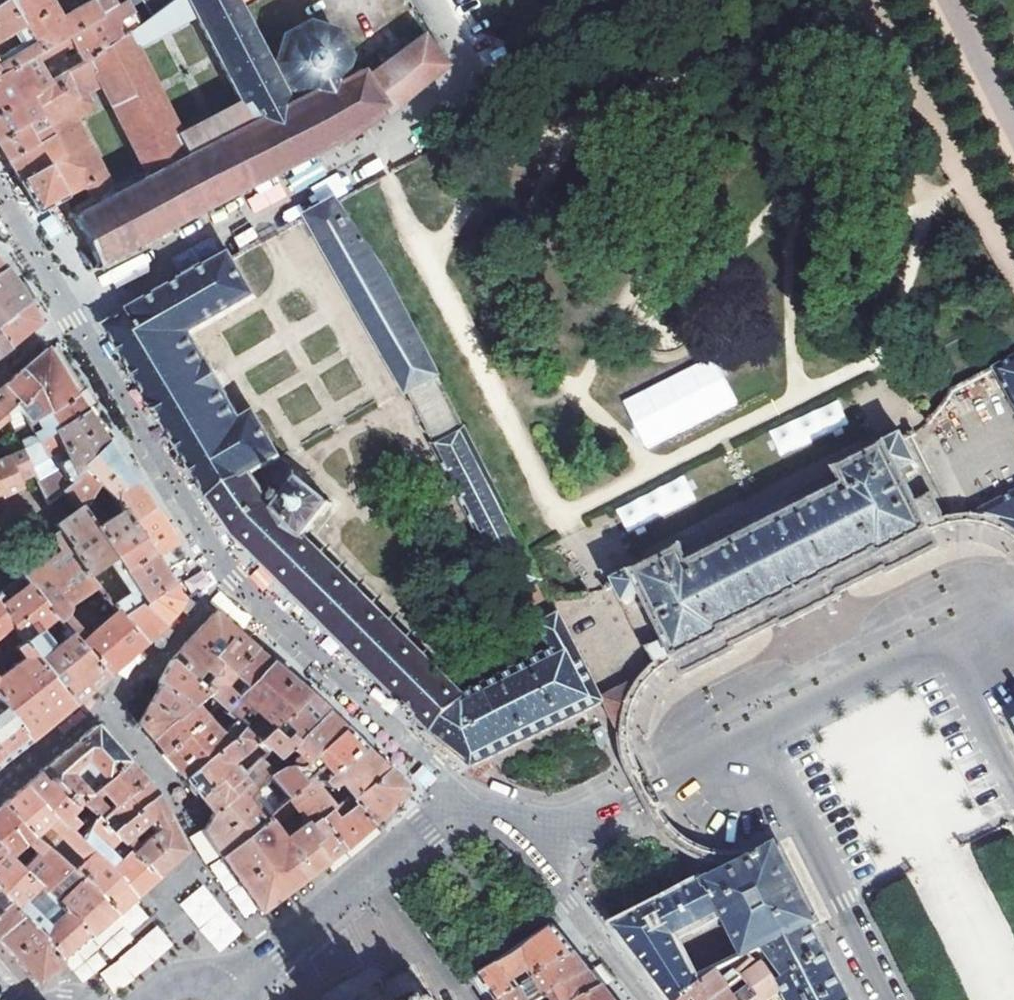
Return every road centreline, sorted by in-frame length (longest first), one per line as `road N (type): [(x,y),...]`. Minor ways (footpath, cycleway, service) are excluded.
road 1 (residential): [(761,738),(889,999)]
road 2 (residential): [(532,832),(587,823),(761,738)]
road 3 (residential): [(944,646),(761,738)]
road 4 (residential): [(222,992),(371,875)]
road 5 (residential): [(1013,793),(944,646)]
road 6 (residential): [(371,875),(461,999)]

